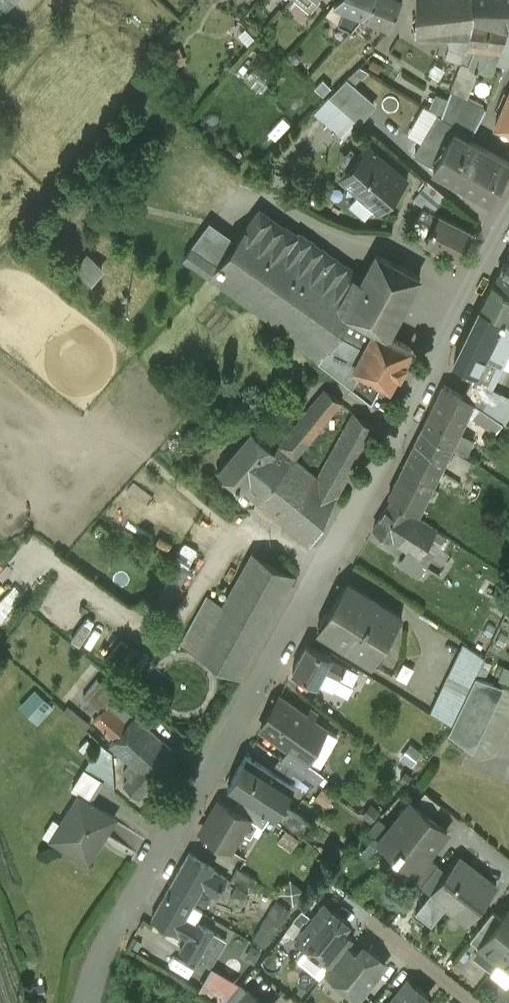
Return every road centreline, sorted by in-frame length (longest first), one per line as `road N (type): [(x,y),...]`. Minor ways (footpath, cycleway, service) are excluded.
road 1 (residential): [(508,203),(320,565),(100,945),(83,1002)]

